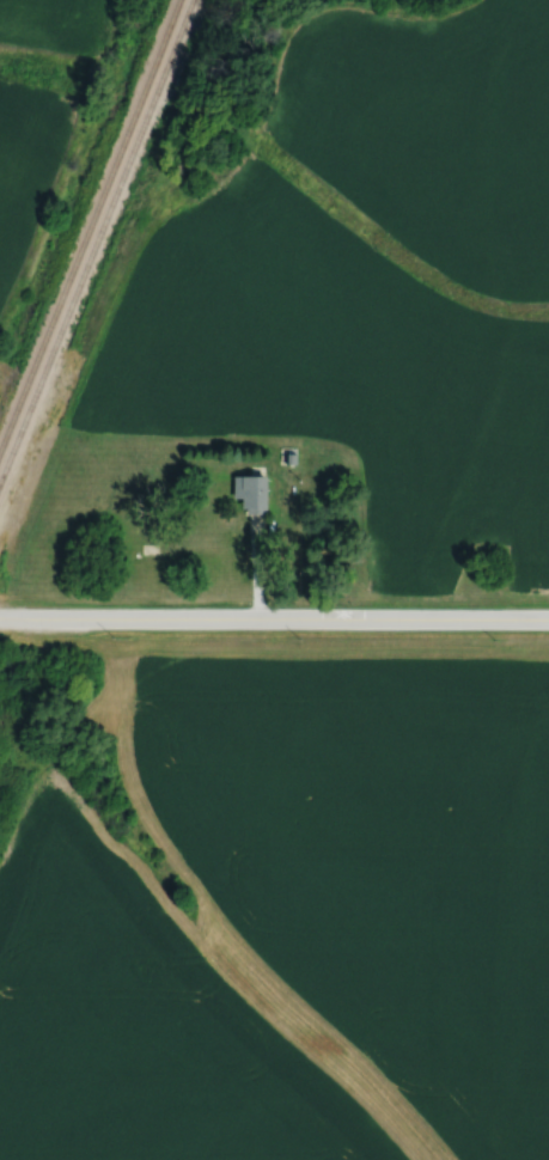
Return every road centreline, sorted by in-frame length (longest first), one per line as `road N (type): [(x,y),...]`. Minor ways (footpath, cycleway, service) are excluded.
road 1 (residential): [(0,611),(548,619)]

